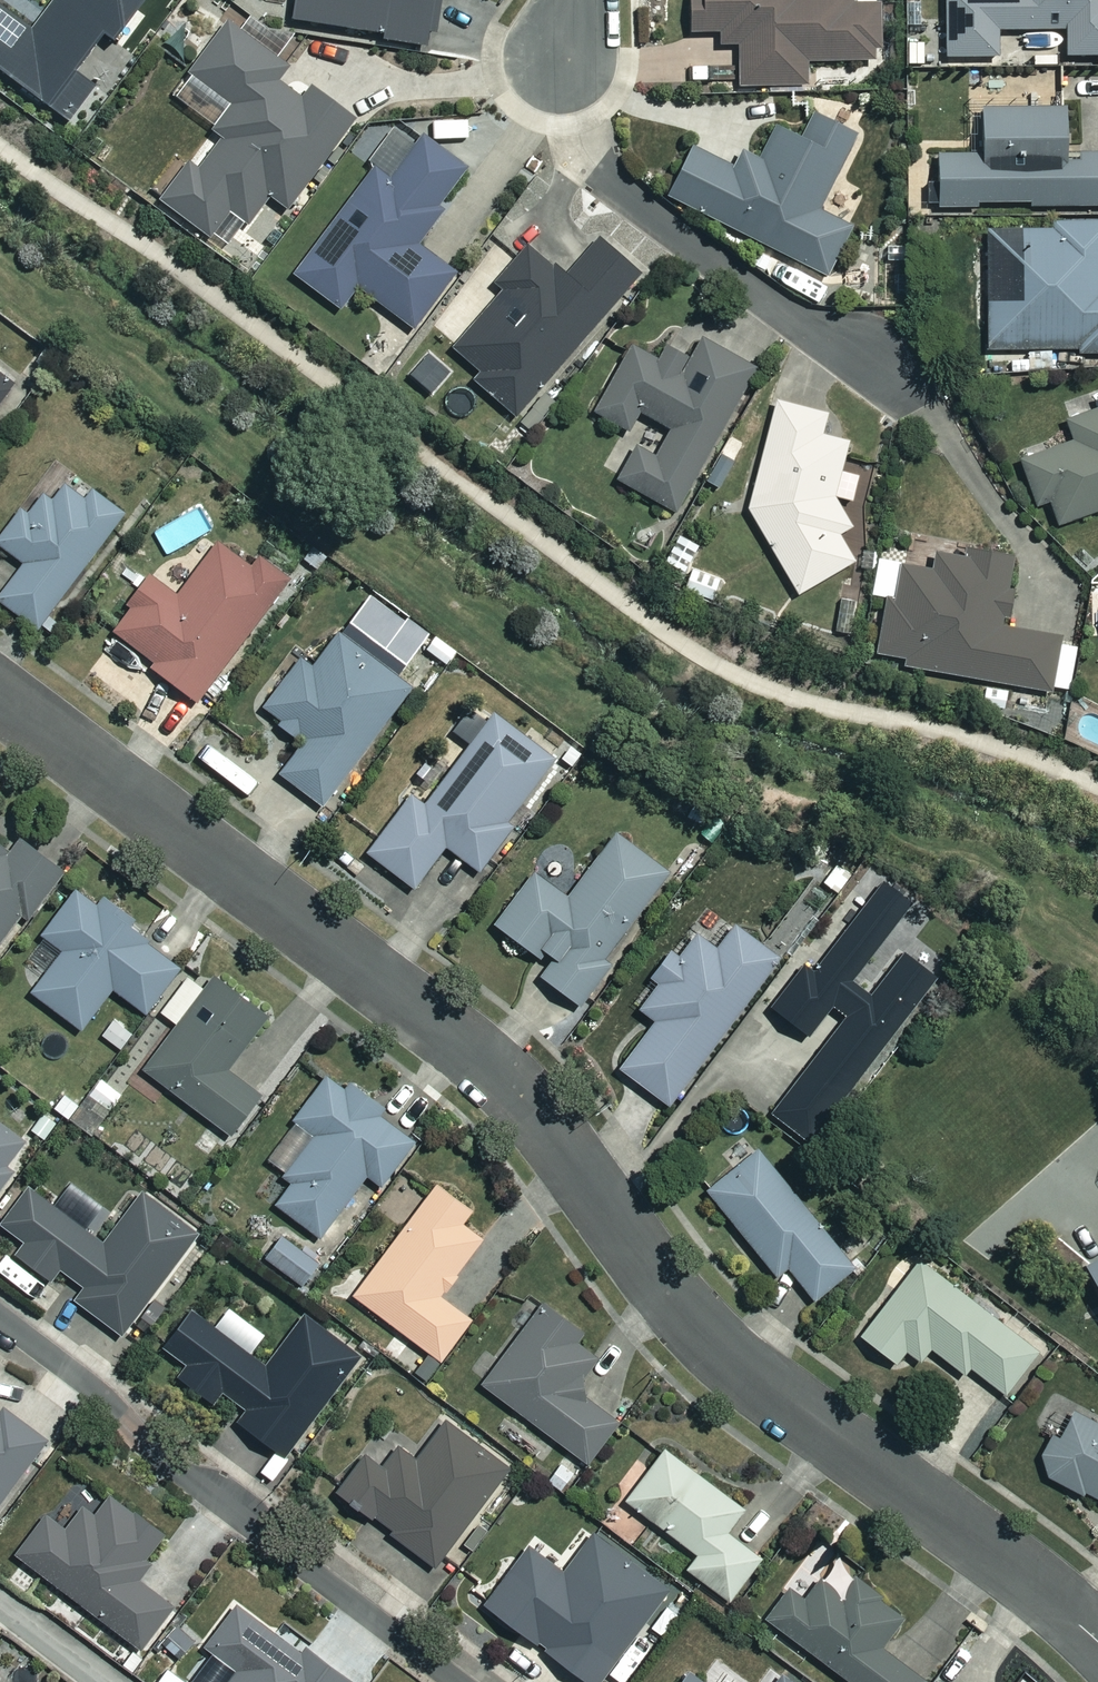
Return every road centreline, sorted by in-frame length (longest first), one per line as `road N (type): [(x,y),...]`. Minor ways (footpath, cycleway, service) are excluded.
road 1 (residential): [(1097,1642),(712,1344),(544,1125),(464,1047),(0,696)]
road 2 (residential): [(455,1681),(219,1503),(91,1386),(0,1318)]

